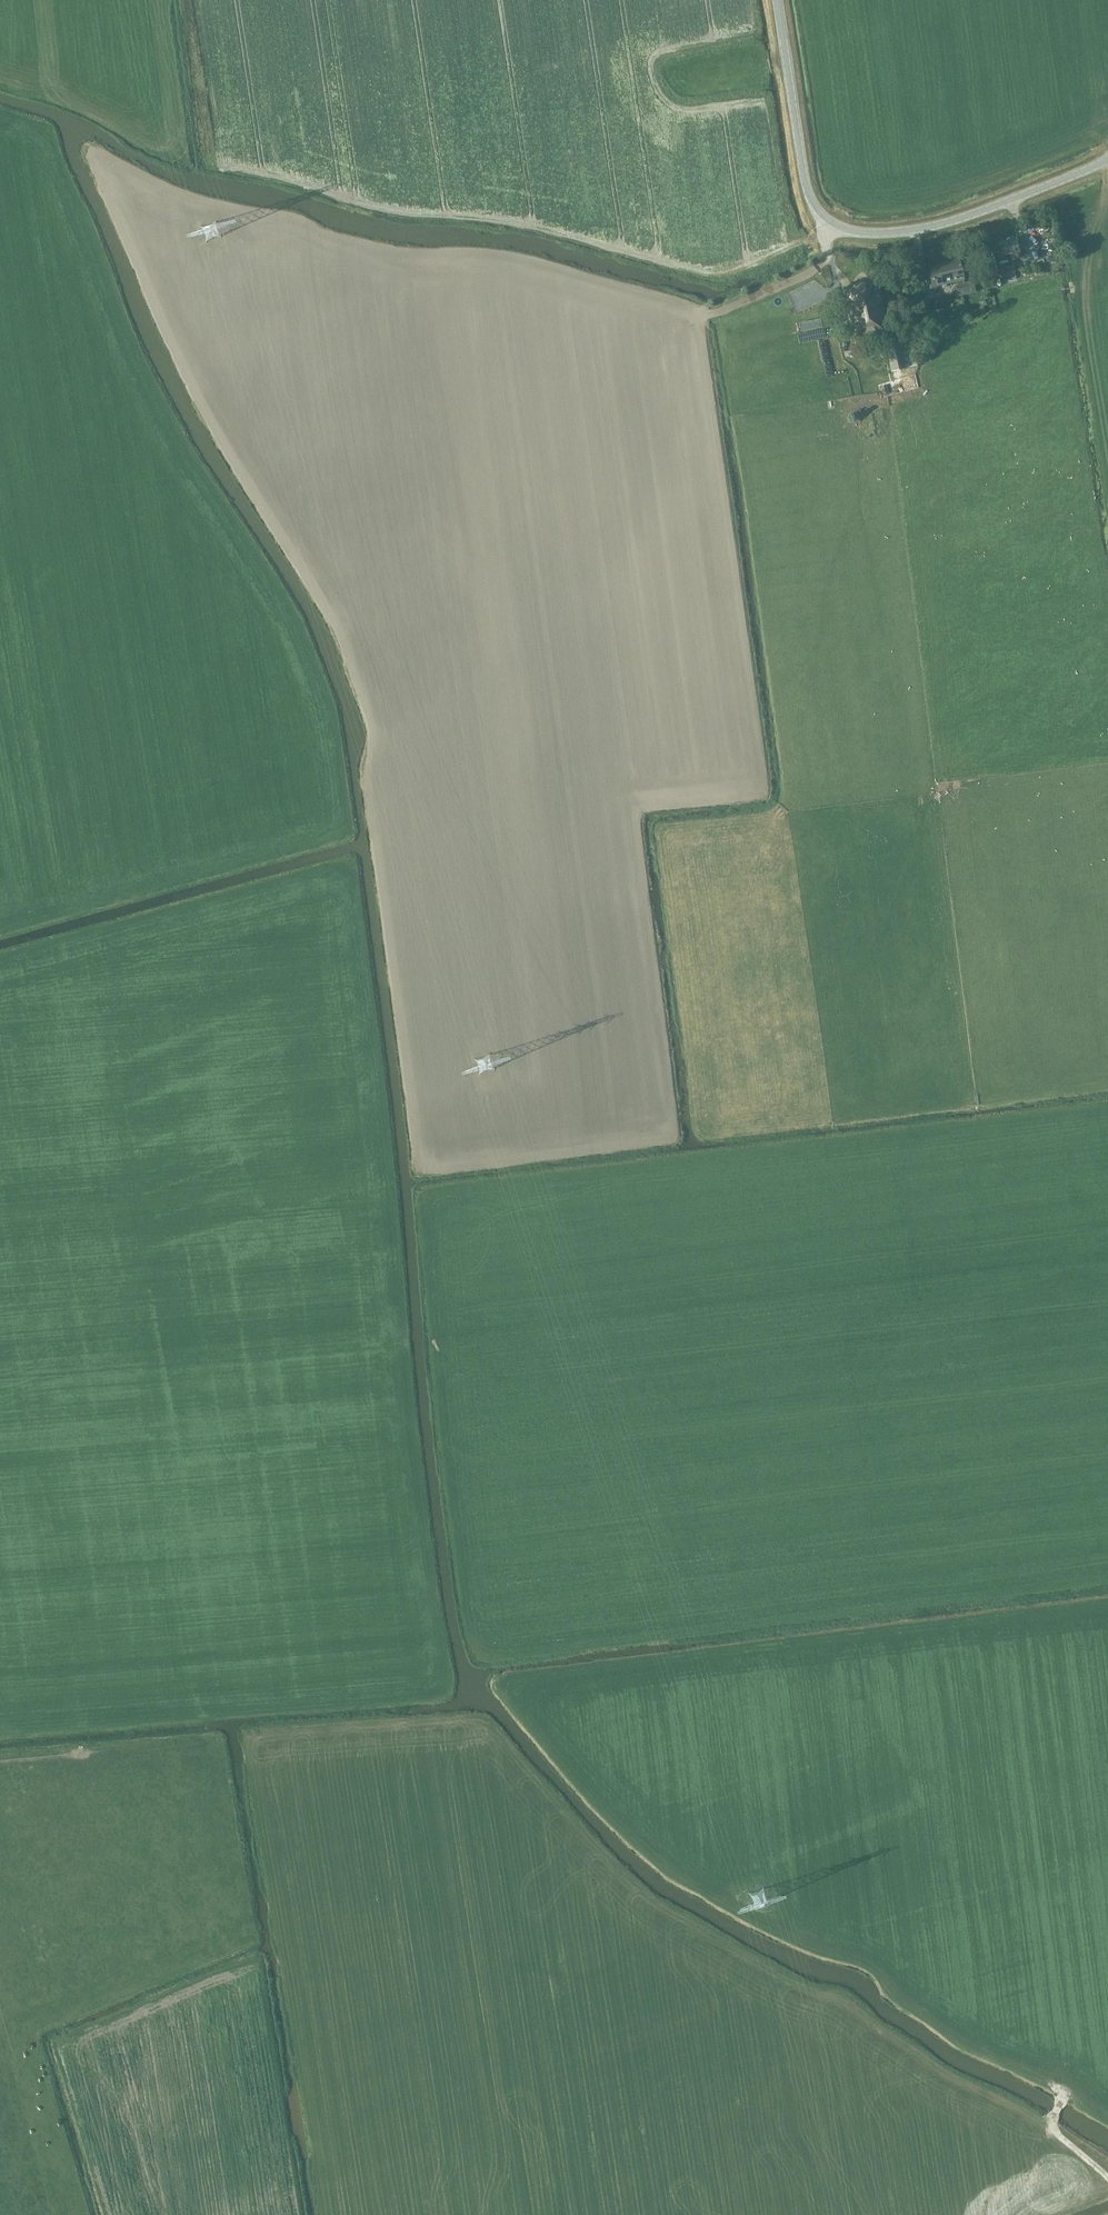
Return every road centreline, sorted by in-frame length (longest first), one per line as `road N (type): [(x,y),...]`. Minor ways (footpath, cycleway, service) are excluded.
road 1 (unclassified): [(777,0),(802,174),(821,219),(839,229),(938,230),(1107,161)]

